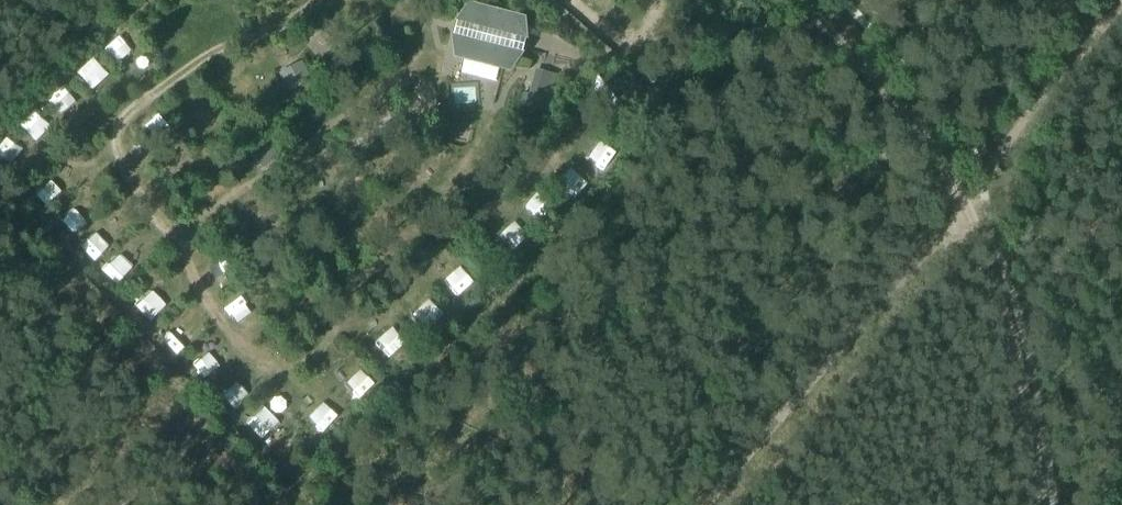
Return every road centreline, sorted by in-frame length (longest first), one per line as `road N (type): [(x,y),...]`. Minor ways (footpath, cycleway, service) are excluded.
road 1 (track): [(693,504),(982,184)]

